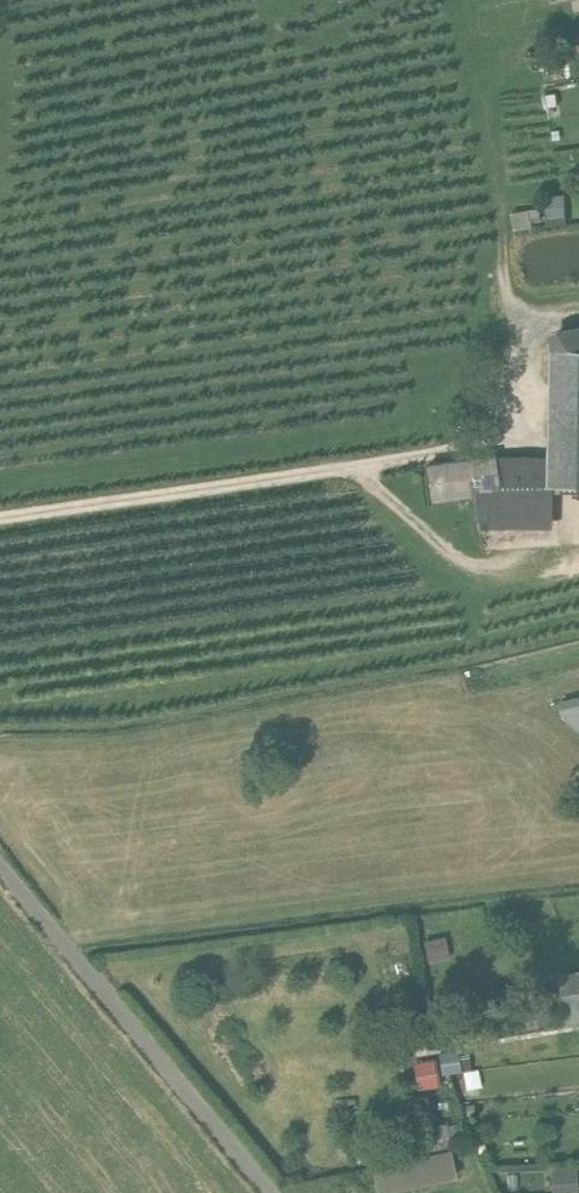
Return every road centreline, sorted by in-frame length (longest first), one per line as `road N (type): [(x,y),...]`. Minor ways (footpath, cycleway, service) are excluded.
road 1 (track): [(0,516),(466,446)]
road 2 (track): [(0,871),(264,1192)]

